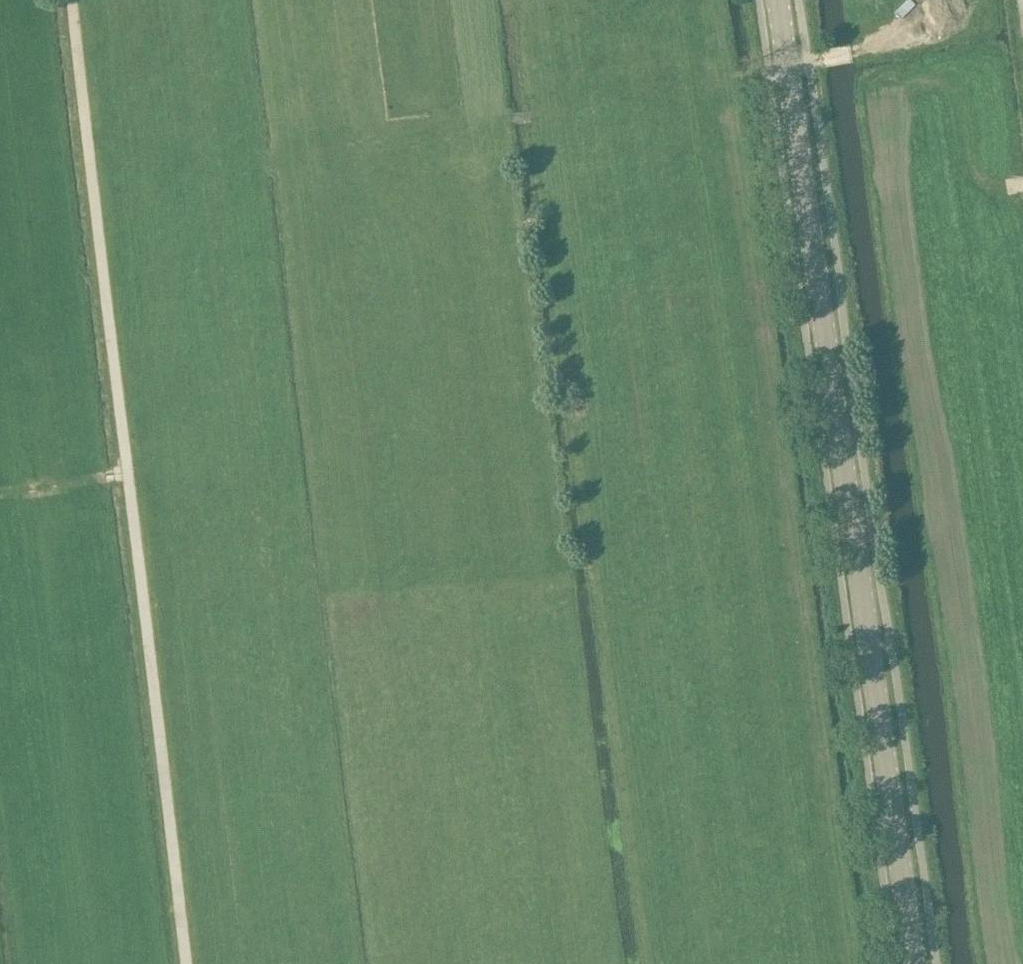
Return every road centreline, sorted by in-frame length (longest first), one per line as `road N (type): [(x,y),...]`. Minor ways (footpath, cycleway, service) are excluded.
road 1 (tertiary): [(912,963),(777,0)]

